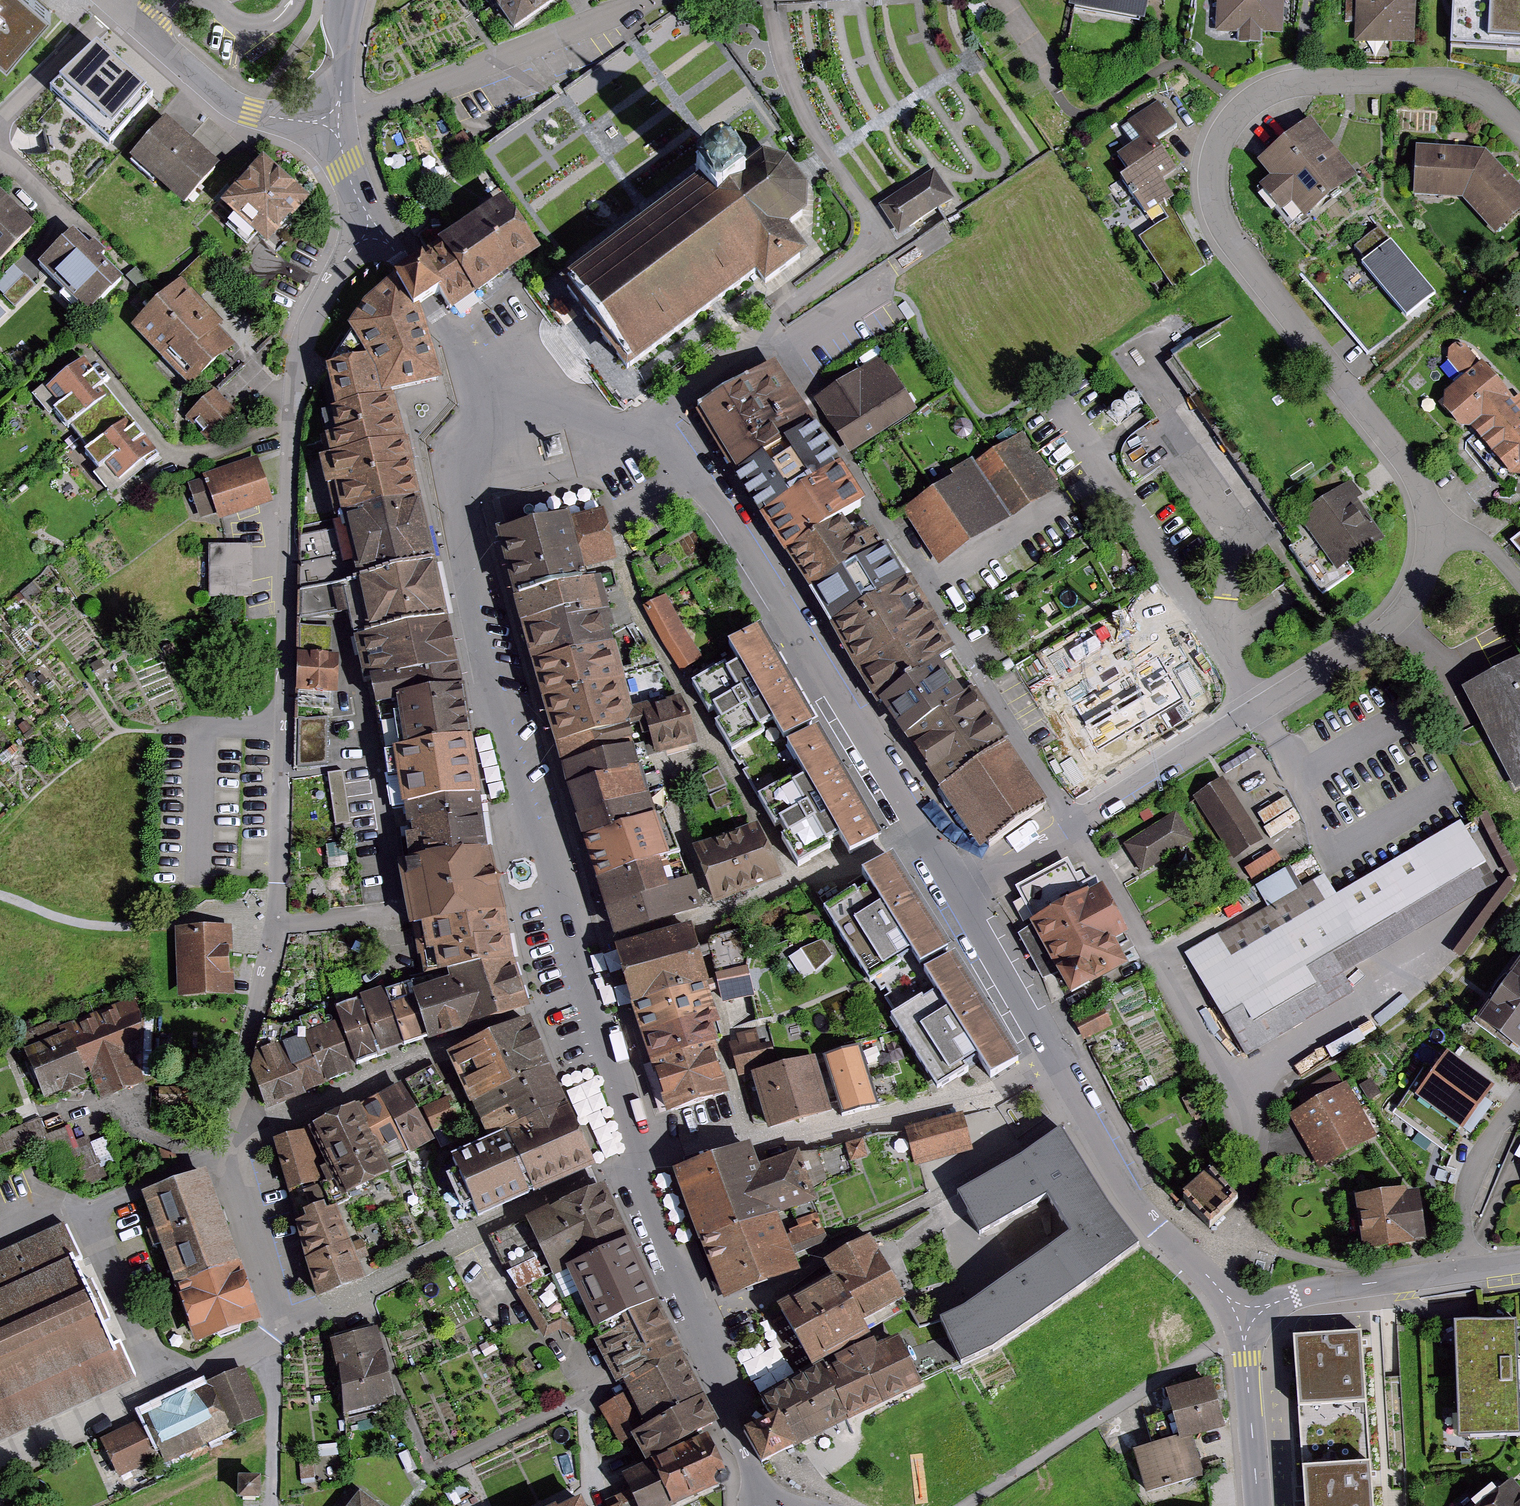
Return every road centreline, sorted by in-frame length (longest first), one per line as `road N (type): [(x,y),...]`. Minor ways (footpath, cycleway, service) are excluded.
road 1 (residential): [(372,228),(344,256),(298,351),(274,927),(231,1152)]
road 2 (tertiary): [(580,1002),(459,535),(477,455),(500,418)]
road 3 (tertiary): [(958,891),(730,513),(661,428)]
road 4 (residential): [(1294,80),(1246,106),(1212,160),(1225,237),(1395,447),(1433,515)]
road 5 (residential): [(637,1174),(758,1137),(978,1098),(1029,1079),(1049,1096)]
road 6 (residential): [(1049,1096),(1050,1124),(957,1185),(697,1315)]
road 7 (residential): [(288,1329),(476,1236),(637,1174)]
road 8 (residential): [(231,1152),(447,1046),(580,1002)]
road 9 (residential): [(950,232),(692,399),(661,428)]
road 10 (residential): [(331,115),(652,0)]
road 11 (residential): [(86,1212),(166,1388),(288,1329)]
road 12 (residential): [(1433,515),(1429,568),(1400,616),(1256,705)]
road 13 (residential): [(1105,475),(1256,705)]
road 14 (residential): [(112,0),(226,103),(294,121),(331,115)]
road 15 (residential): [(1519,134),(1458,84),(1294,80)]
road 16 (residential): [(1256,705),(1056,829)]
road 17 (tertiary): [(500,418),(372,228)]
road 18 (residential): [(1251,1320),(1309,1292),(1469,1271)]
road 19 (tertiary): [(1068,1086),(958,891)]
road 20 (residential): [(1105,475),(929,587)]
road 21 (tertiary): [(768,1505),(736,1440),(697,1315)]
road 22 (residential): [(1519,1097),(1475,1167),(1462,1212),(1469,1271)]
road 23 (residential): [(1251,1320),(1244,1335),(1257,1505)]
road 24 (residential): [(231,1152),(288,1329)]
road 25 (tertiary): [(637,1174),(580,1002)]
road 26 (tertiary): [(1156,1230),(1068,1086)]
road 27 (tertiary): [(661,428),(543,411),(500,418)]
road 28 (residential): [(86,1212),(231,1152)]
road 29 (tertiary): [(697,1315),(637,1174)]
road 30 (residential): [(1251,1320),(1156,1230)]
road 31 (tertiary): [(372,228),(341,169),(331,115)]

